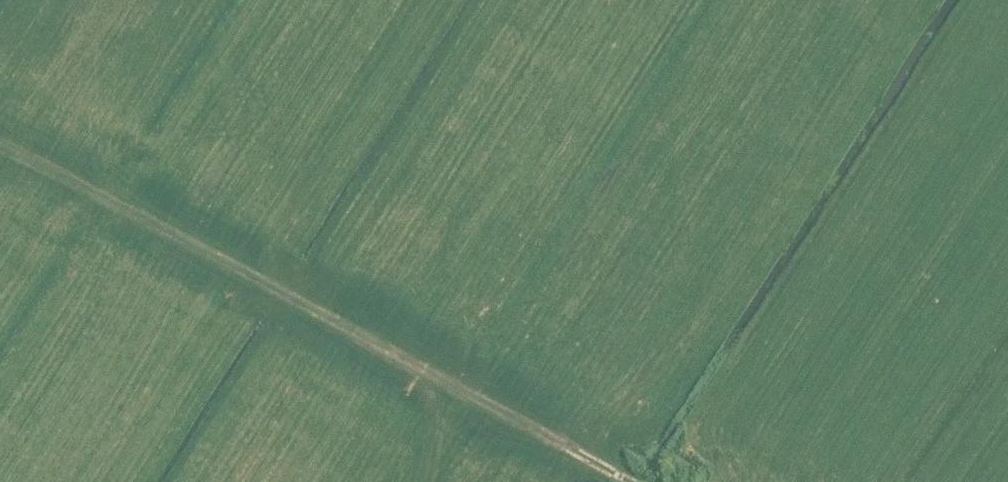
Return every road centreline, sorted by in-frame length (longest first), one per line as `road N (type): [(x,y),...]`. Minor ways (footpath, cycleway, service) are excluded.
road 1 (track): [(644,481),(0,132)]

